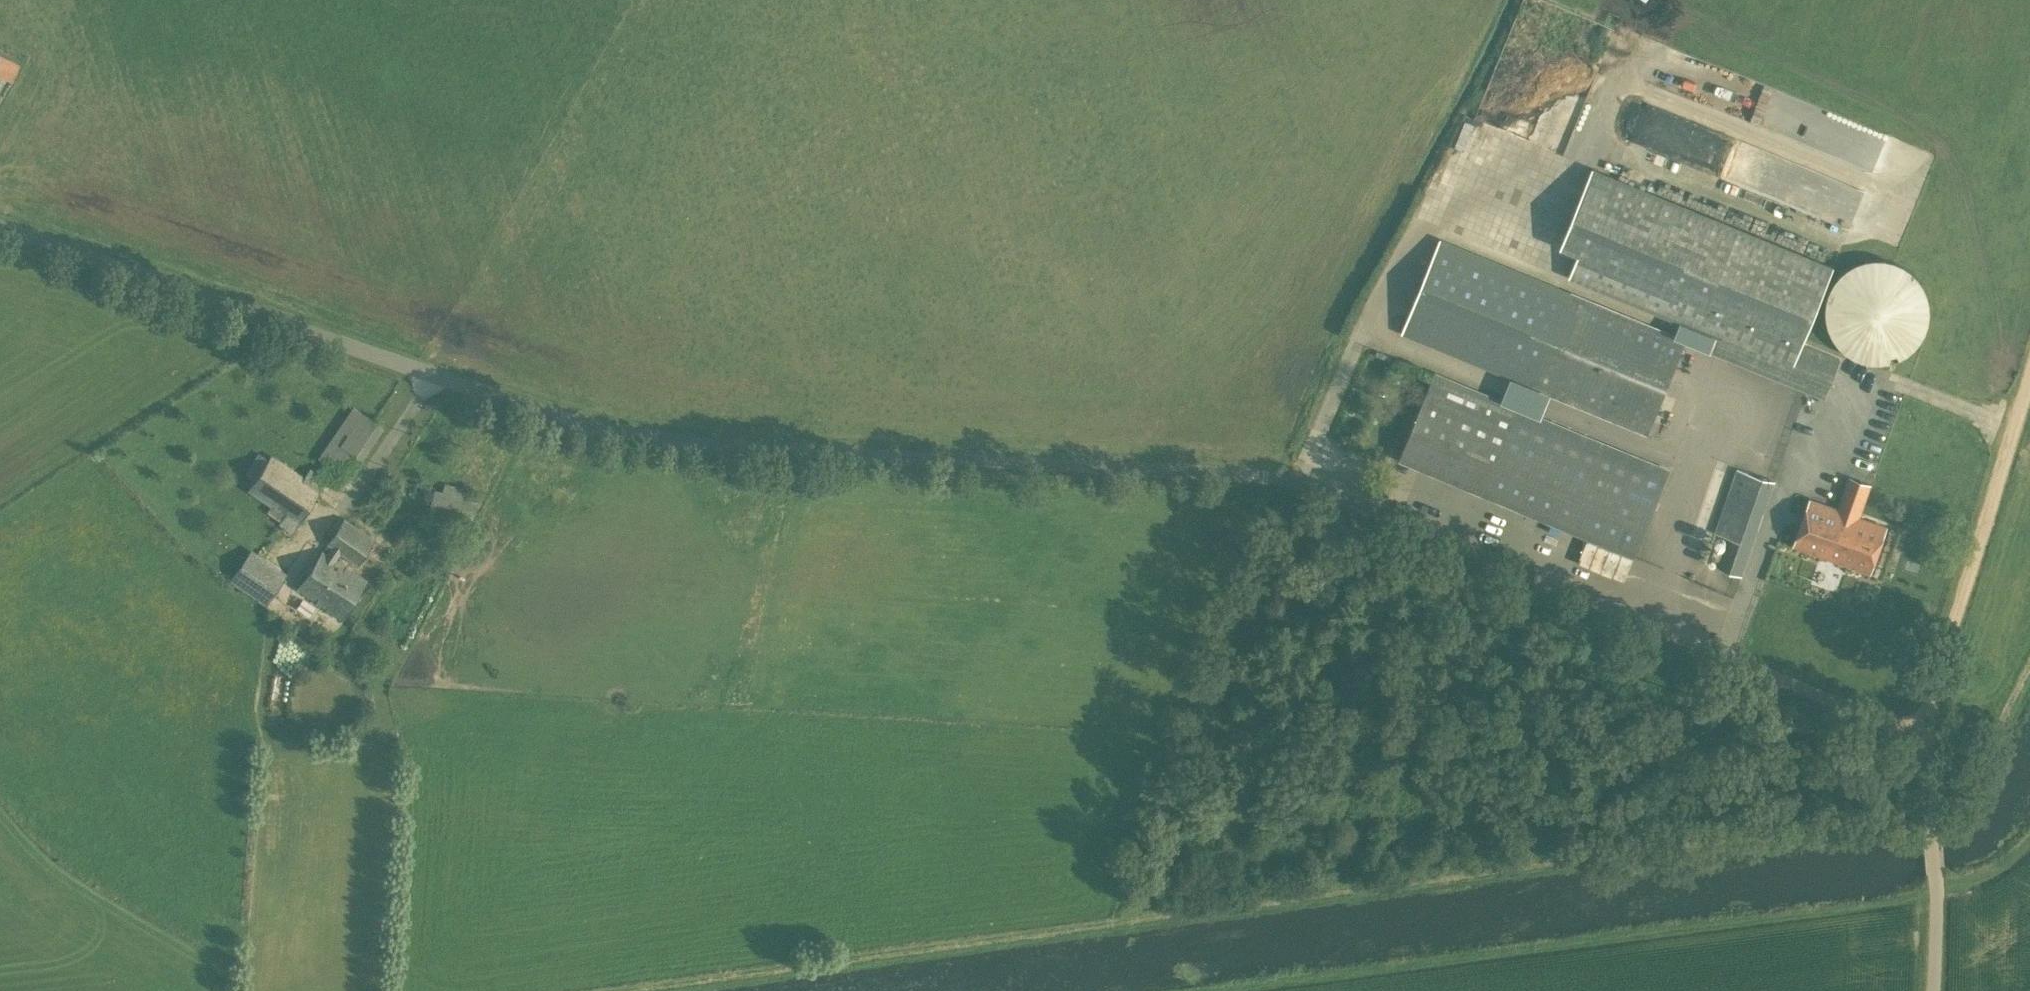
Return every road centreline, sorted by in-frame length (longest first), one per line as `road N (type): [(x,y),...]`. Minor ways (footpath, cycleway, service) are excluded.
road 1 (unclassified): [(1934,990),(1936,871),(1922,735),(1304,482),(1221,461),(654,442),(582,425),(0,227)]
road 2 (track): [(2029,367),(1922,735)]

